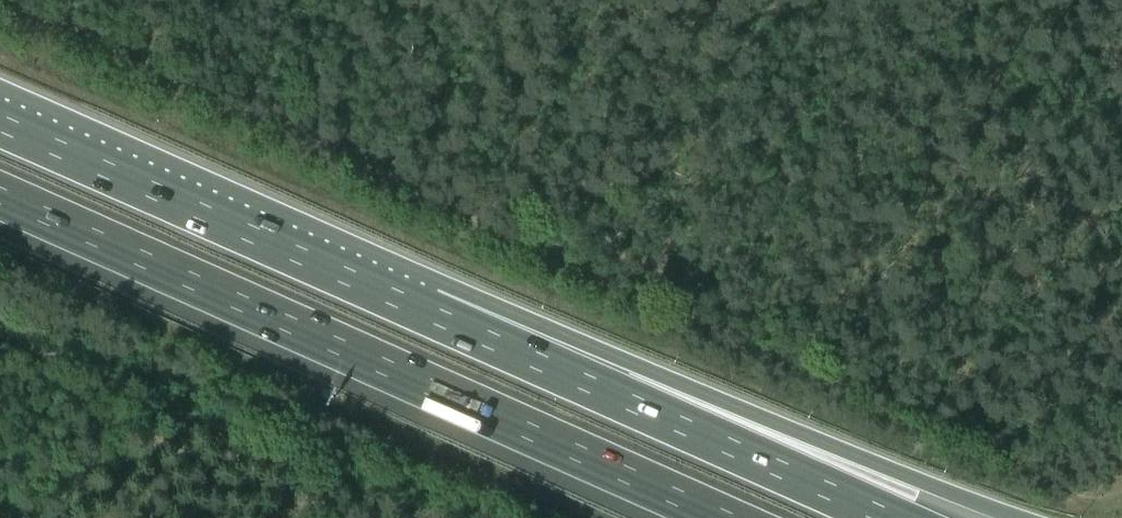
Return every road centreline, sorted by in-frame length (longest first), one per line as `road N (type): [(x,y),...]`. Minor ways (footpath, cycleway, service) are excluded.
road 1 (motorway): [(1018,517),(303,220),(9,126)]
road 2 (motorway): [(888,517),(9,126)]
road 3 (motorway): [(0,199),(721,517)]

